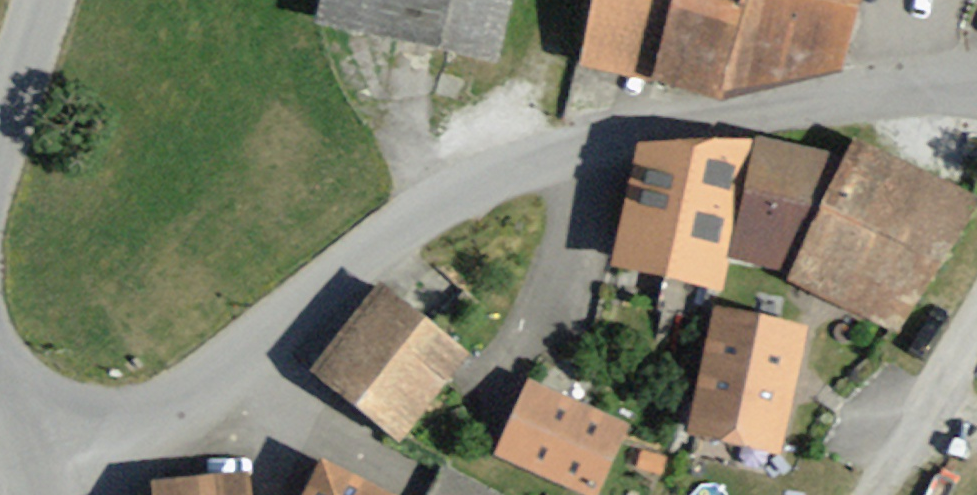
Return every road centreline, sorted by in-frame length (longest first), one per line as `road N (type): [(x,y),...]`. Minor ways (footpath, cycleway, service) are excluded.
road 1 (residential): [(51,482),(116,454),(368,253),(474,189),(578,147),(672,123),(976,82)]
road 2 (tertiary): [(45,0),(0,137)]
road 3 (tertiary): [(0,367),(51,482)]

